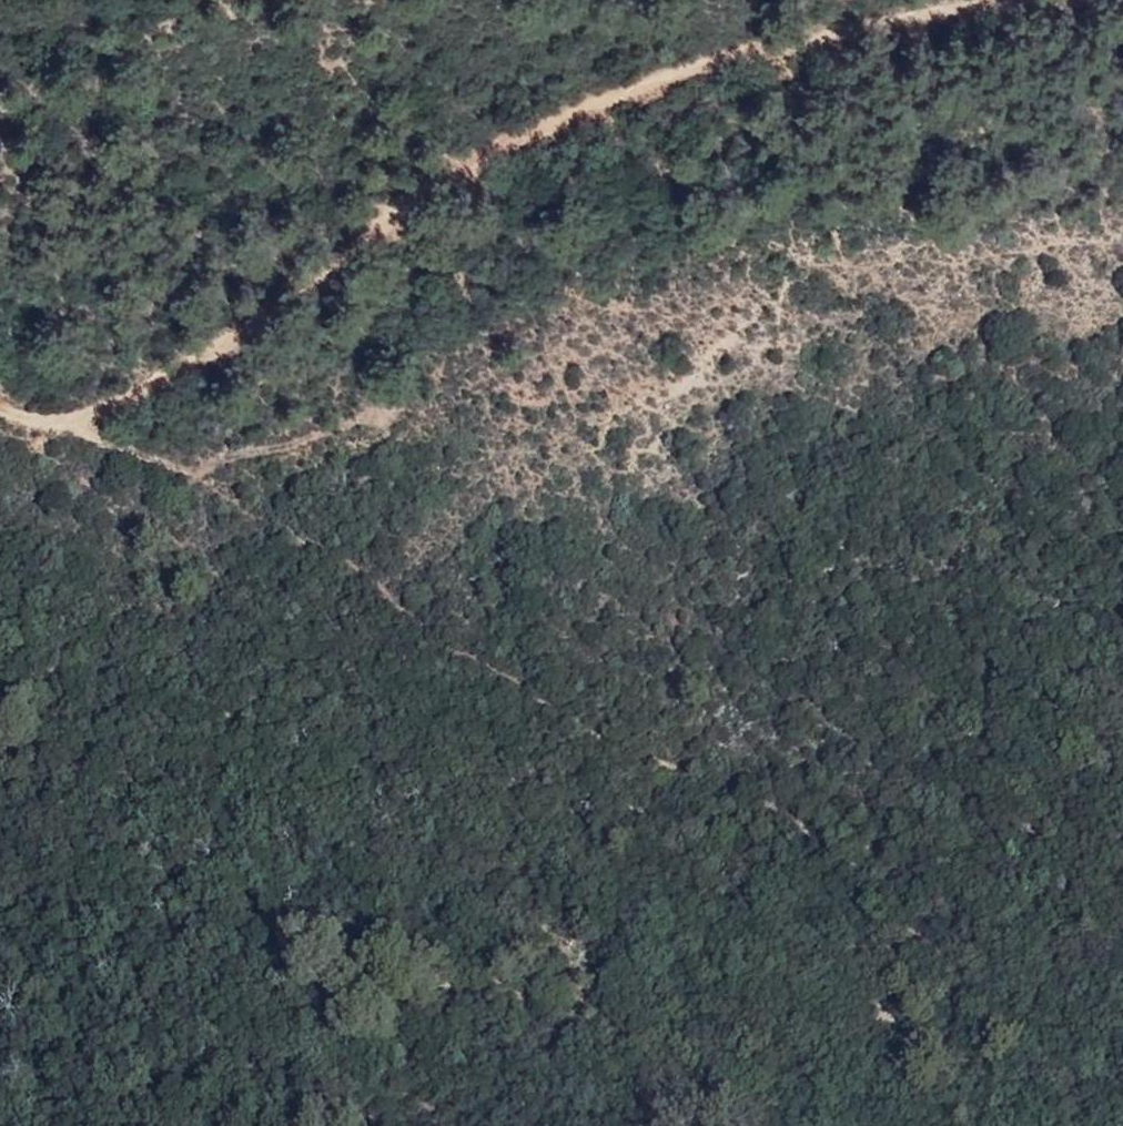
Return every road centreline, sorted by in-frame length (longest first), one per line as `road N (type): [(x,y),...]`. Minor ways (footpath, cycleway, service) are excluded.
road 1 (track): [(0,406),(63,427),(203,356),(396,152),(649,53),(922,0)]

